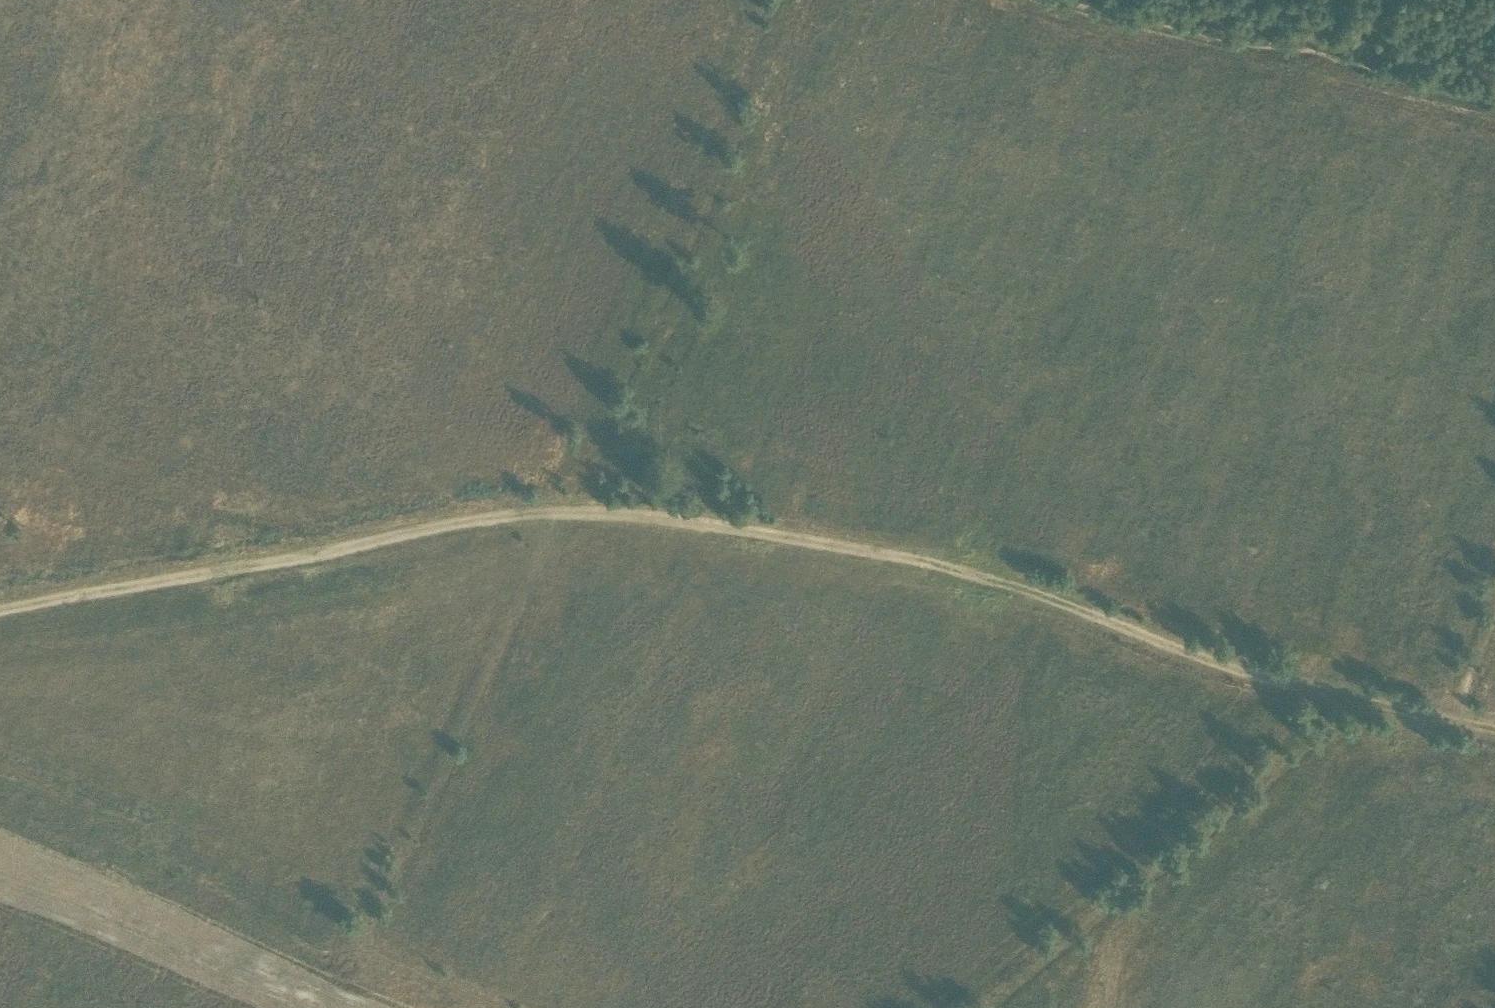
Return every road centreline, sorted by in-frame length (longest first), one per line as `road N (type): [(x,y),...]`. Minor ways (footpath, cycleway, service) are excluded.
road 1 (track): [(0,614),(529,510),(566,511),(965,563),(1280,688),(1494,735)]

